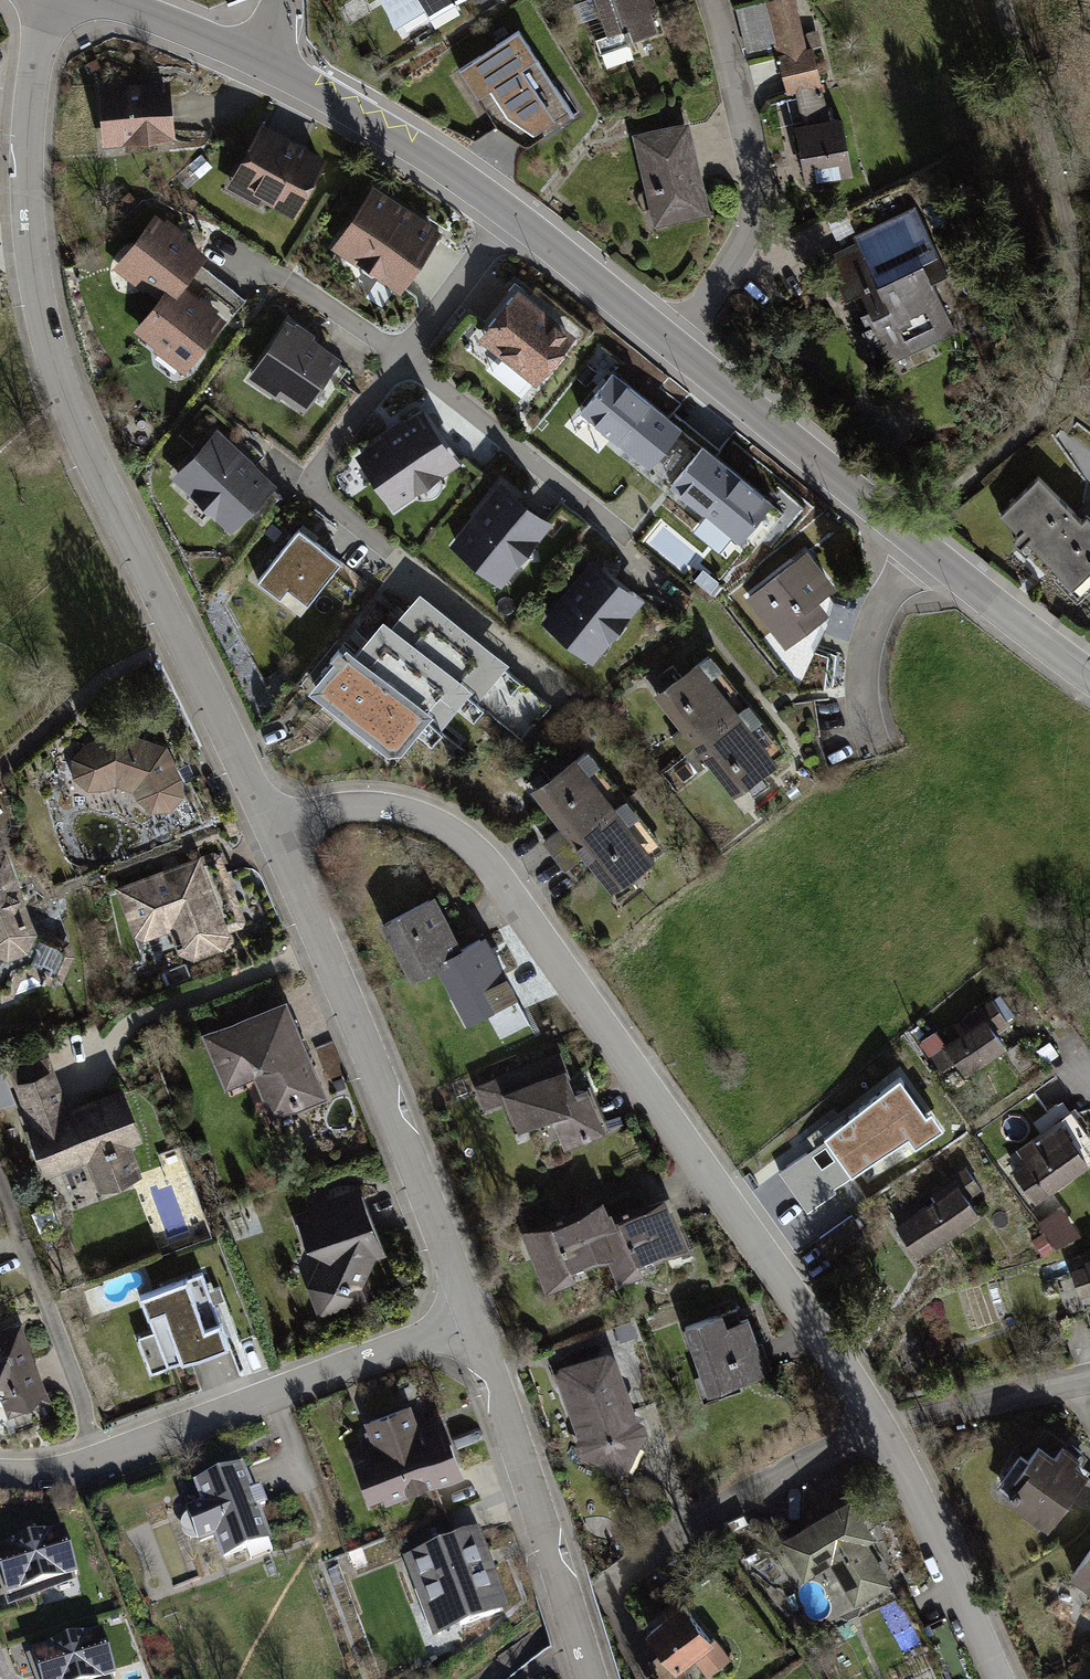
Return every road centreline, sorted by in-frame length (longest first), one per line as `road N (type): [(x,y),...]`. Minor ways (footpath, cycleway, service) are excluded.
road 1 (residential): [(1001,1678),(881,1429),(525,884),(457,823),(380,803),(312,809),(268,825)]
road 2 (residential): [(53,0),(33,91),(26,203),(47,338),(74,420),(268,825)]
road 3 (residential): [(1089,682),(675,346)]
road 4 (residential): [(268,825),(472,1316)]
road 5 (residential): [(675,346),(442,165),(261,59)]
road 6 (residential): [(0,1477),(75,1470),(472,1316)]
road 7 (residential): [(472,1316),(591,1678)]
road 8 (residential): [(710,0),(755,190),(743,238),(675,346)]
road 9 (residential): [(261,59),(105,0)]

